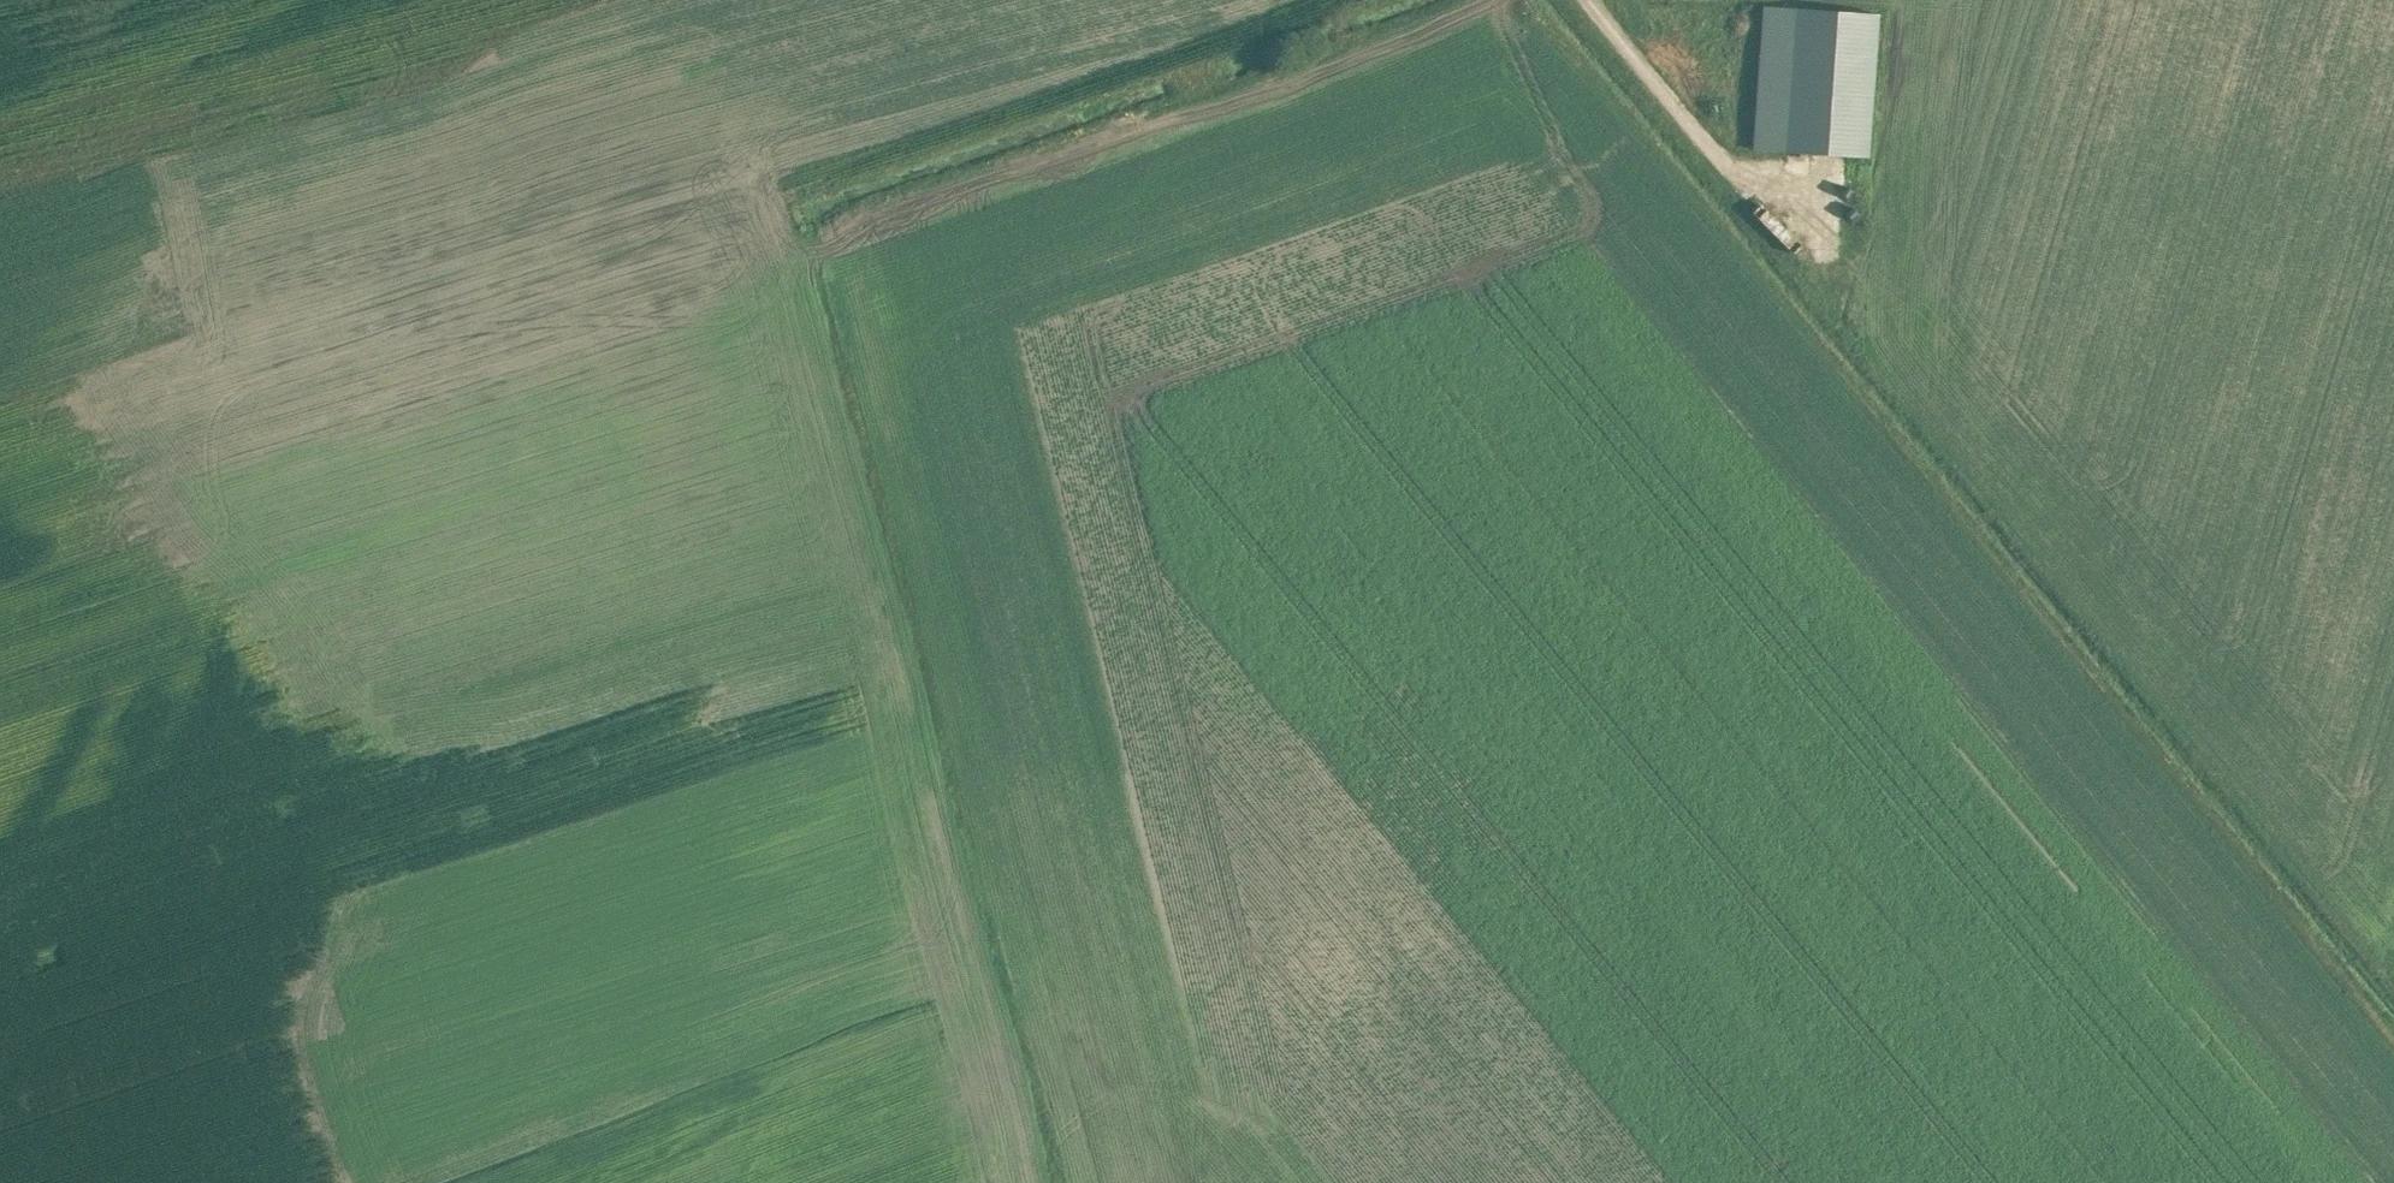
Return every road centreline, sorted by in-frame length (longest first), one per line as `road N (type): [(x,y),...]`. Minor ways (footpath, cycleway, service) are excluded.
road 1 (unclassified): [(1742,193),(1591,0)]

